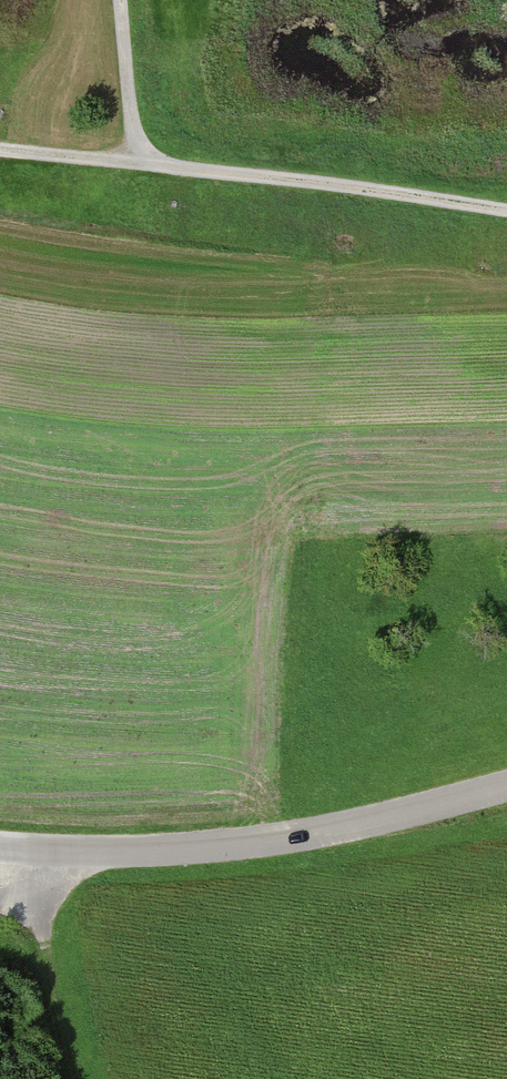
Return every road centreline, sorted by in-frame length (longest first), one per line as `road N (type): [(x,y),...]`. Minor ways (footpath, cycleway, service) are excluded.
road 1 (unclassified): [(506,789),(318,838),(191,856),(0,852)]
road 2 (track): [(506,214),(0,149)]
road 3 (track): [(31,855),(69,1078)]
road 4 (track): [(138,164),(122,0)]

